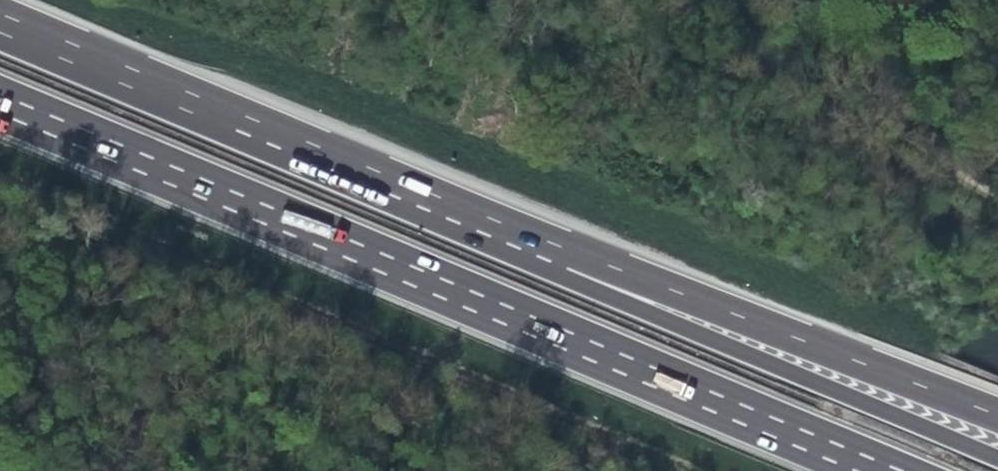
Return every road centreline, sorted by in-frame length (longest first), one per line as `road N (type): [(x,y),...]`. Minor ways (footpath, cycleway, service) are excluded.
road 1 (motorway): [(0,98),(903,470)]
road 2 (motorway): [(997,459),(467,220)]
road 3 (motorway): [(997,418),(467,220)]
road 4 (motorway): [(467,220),(0,24)]

